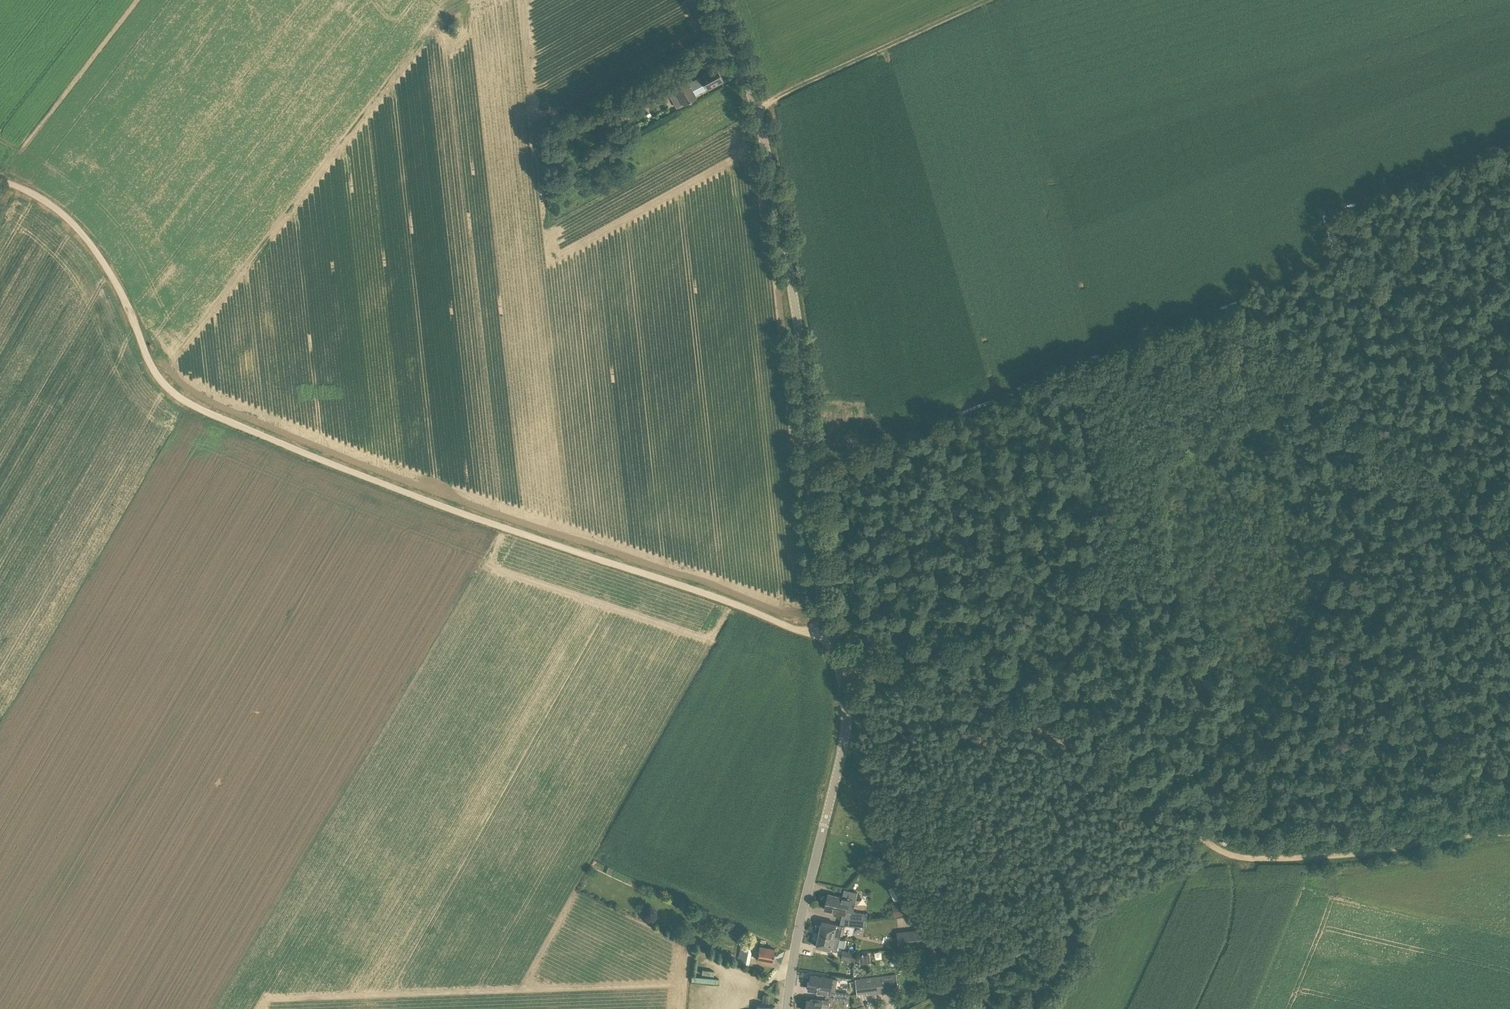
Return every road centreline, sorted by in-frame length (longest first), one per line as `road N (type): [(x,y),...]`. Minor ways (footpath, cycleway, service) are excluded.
road 1 (unclassified): [(788,1008),(847,723),(844,680),(828,613),(804,370),(776,192),(754,96),(717,0)]
road 2 (track): [(833,641),(185,399),(156,371),(110,264),(67,210),(0,174)]
road 3 (track): [(1241,860),(1020,720),(838,660)]
road 4 (track): [(962,985),(1153,876),(1190,862),(1241,860)]
road 5 (track): [(1241,860),(1327,858),(1509,833)]
road 6 (track): [(992,0),(755,102)]

